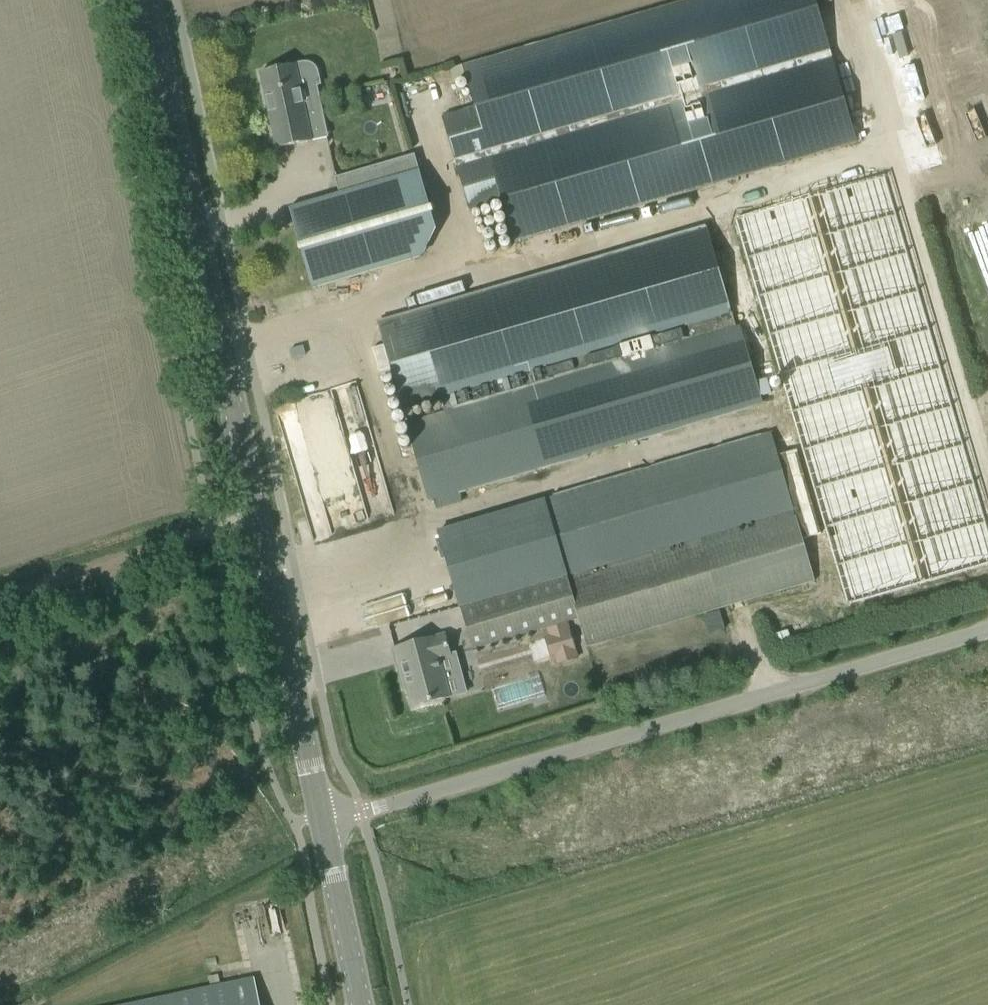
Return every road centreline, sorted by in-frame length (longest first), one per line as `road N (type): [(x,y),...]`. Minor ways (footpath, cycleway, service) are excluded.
road 1 (tertiary): [(322,824),(147,0)]
road 2 (unclassified): [(322,824),(987,629)]
road 3 (track): [(256,513),(0,602)]
road 4 (tertiary): [(362,1004),(322,824)]

